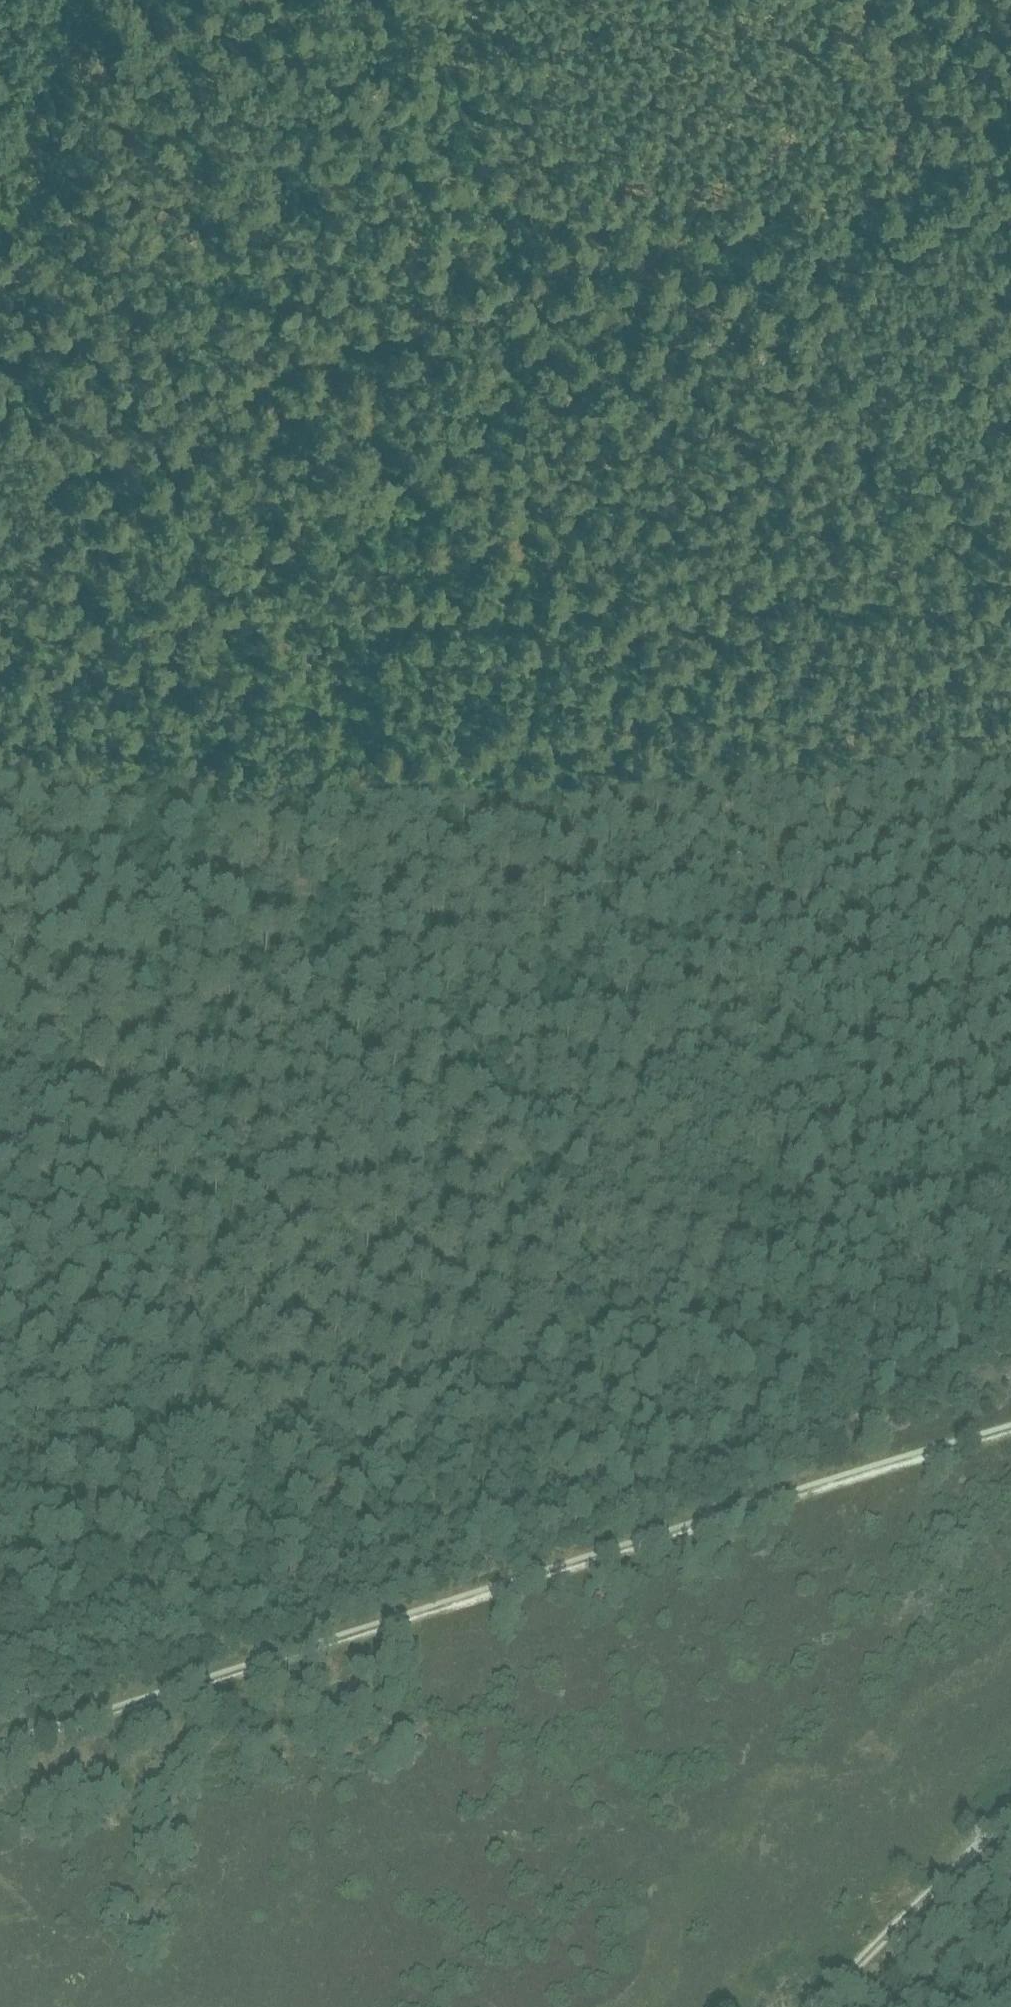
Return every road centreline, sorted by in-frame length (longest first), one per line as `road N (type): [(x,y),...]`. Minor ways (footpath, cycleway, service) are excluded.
road 1 (track): [(0,1750),(1010,1435)]
road 2 (track): [(1010,1814),(819,2006)]

